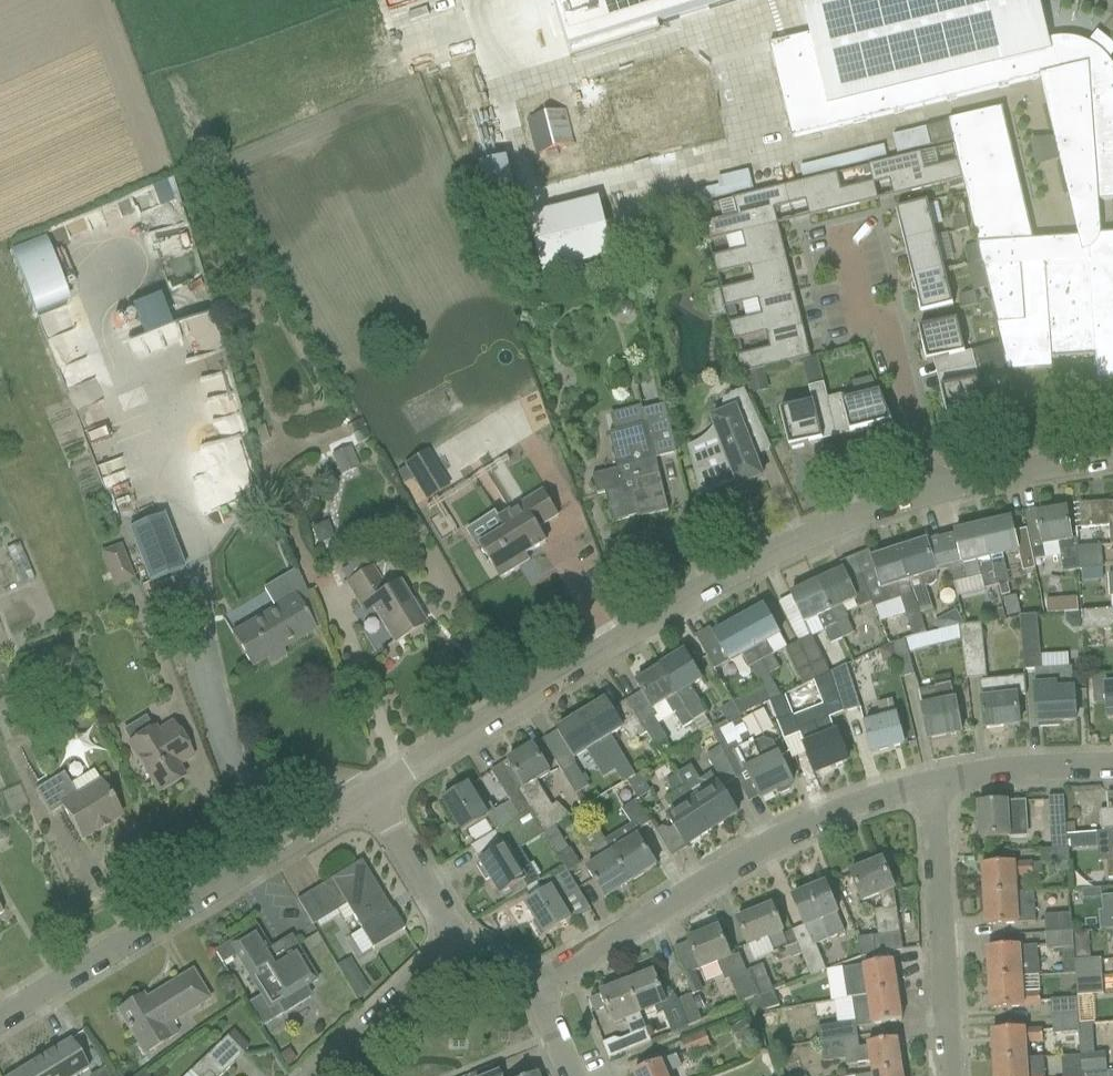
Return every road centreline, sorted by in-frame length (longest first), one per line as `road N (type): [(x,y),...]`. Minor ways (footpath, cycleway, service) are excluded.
road 1 (residential): [(372,794),(772,553),(933,492)]
road 2 (residential): [(546,987),(778,840),(932,783)]
road 3 (residential): [(0,1021),(372,794)]
road 4 (residential): [(956,1075),(932,783)]
road 5 (residential): [(844,239),(864,316),(894,346),(933,492)]
road 6 (residential): [(319,1075),(461,942)]
road 7 (residential): [(933,492),(1112,458)]
road 8 (residential): [(932,783),(1112,766)]
road 9 (residential): [(461,942),(372,794)]

